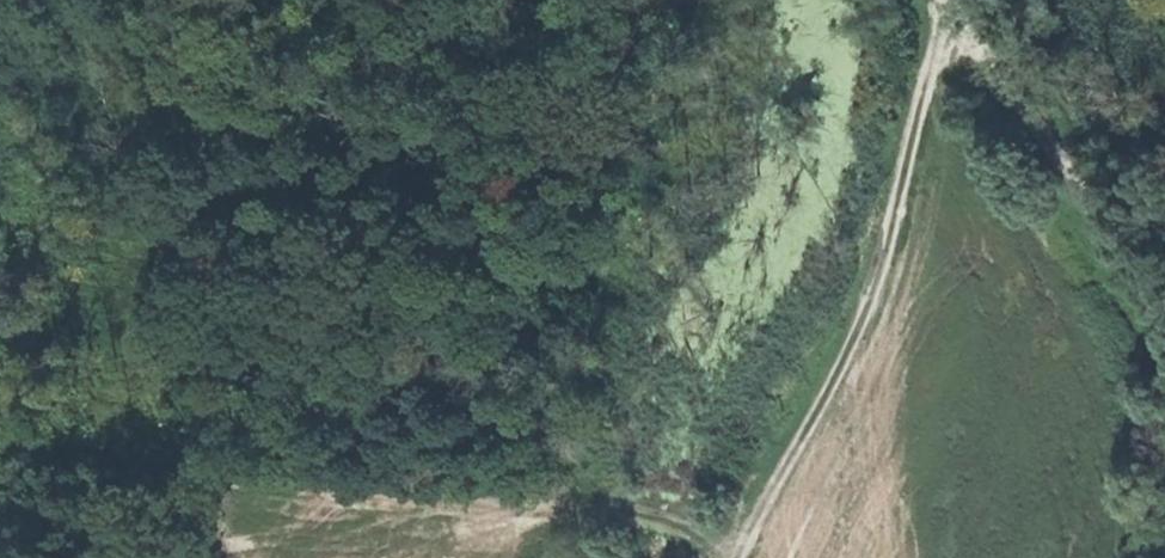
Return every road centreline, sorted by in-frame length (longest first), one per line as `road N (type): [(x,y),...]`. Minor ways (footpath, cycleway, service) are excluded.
road 1 (track): [(937,0),(940,19),(874,305),(752,557)]
road 2 (track): [(953,0),(1164,319)]

